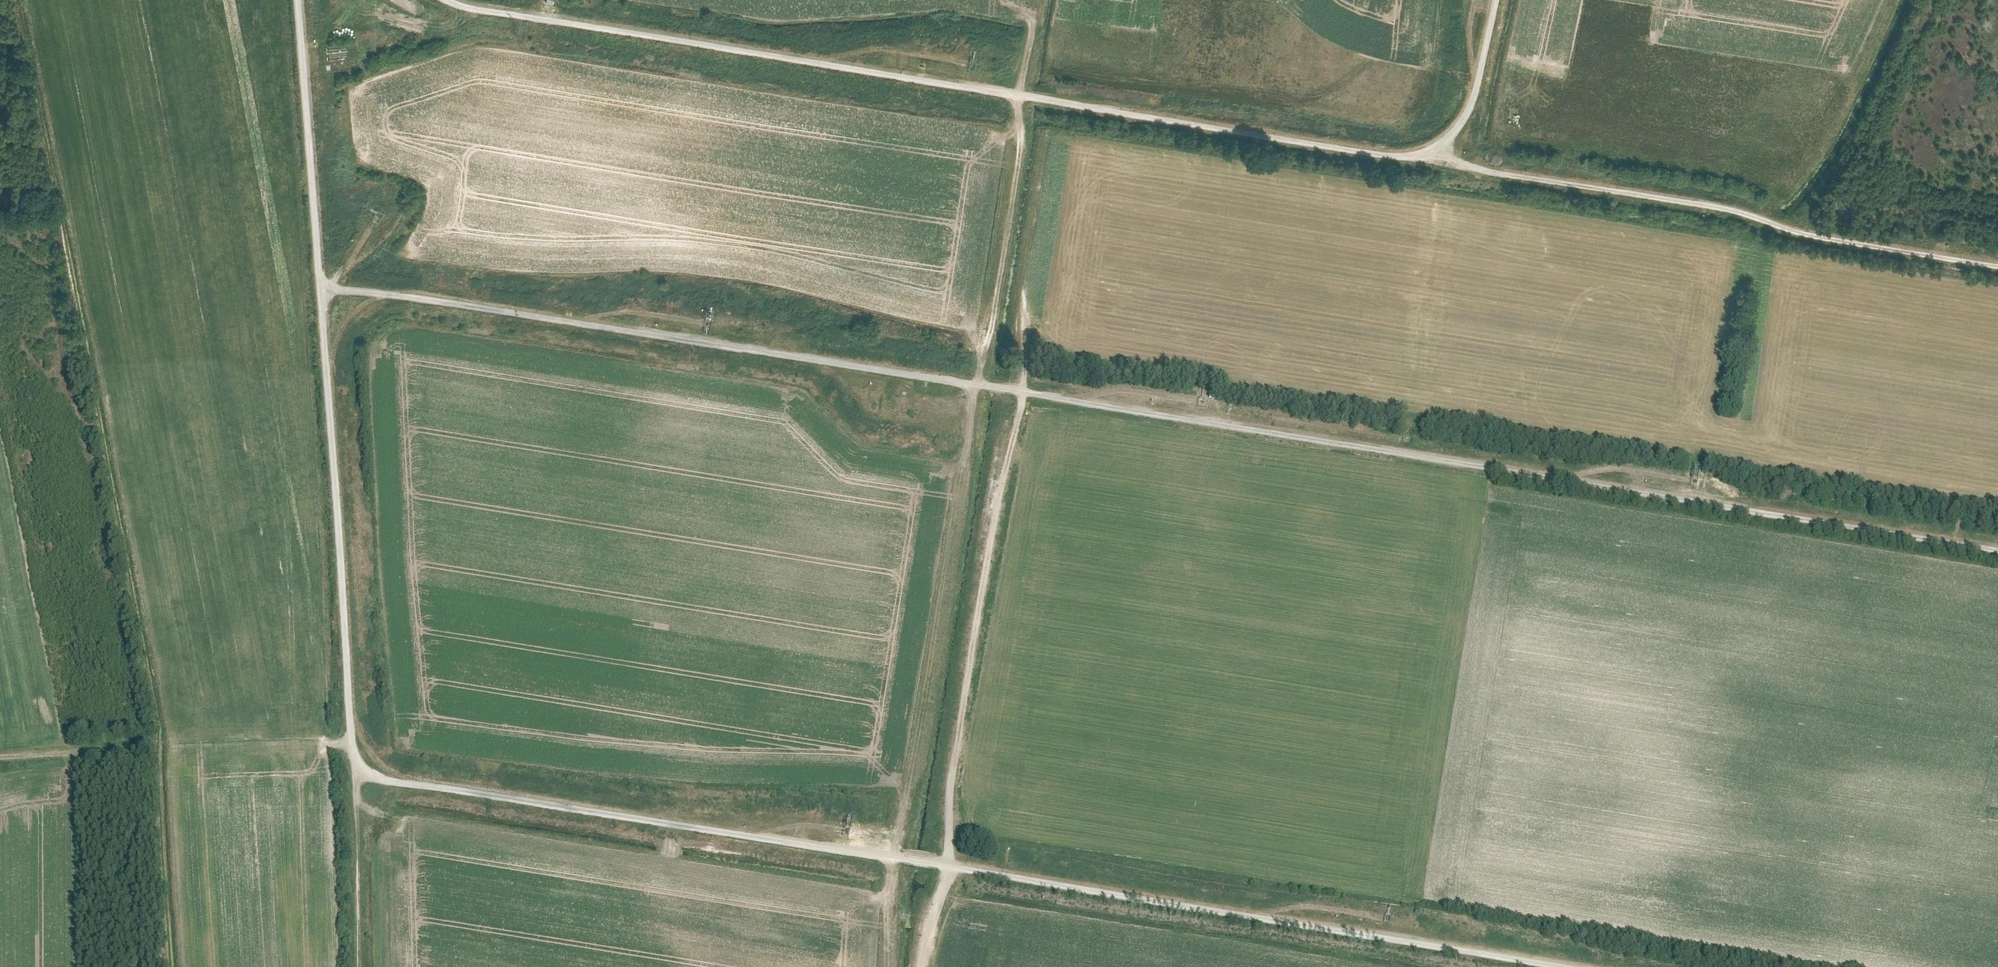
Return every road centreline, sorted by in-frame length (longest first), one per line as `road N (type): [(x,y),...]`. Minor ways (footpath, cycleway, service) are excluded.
road 1 (track): [(318,281),(1997,548)]
road 2 (track): [(1997,263),(1797,230),(1744,210),(458,0)]
road 3 (track): [(350,764),(295,0)]
road 4 (track): [(1590,966),(950,867)]
road 5 (track): [(950,867),(379,775),(350,764)]
road 6 (track): [(950,867),(956,738),(1025,391),(1026,290)]
road 7 (track): [(1393,151),(1433,142),(1466,115),(1499,0)]
road 8 (track): [(356,966),(350,764)]
road 9 (unclassified): [(154,742),(0,757)]

